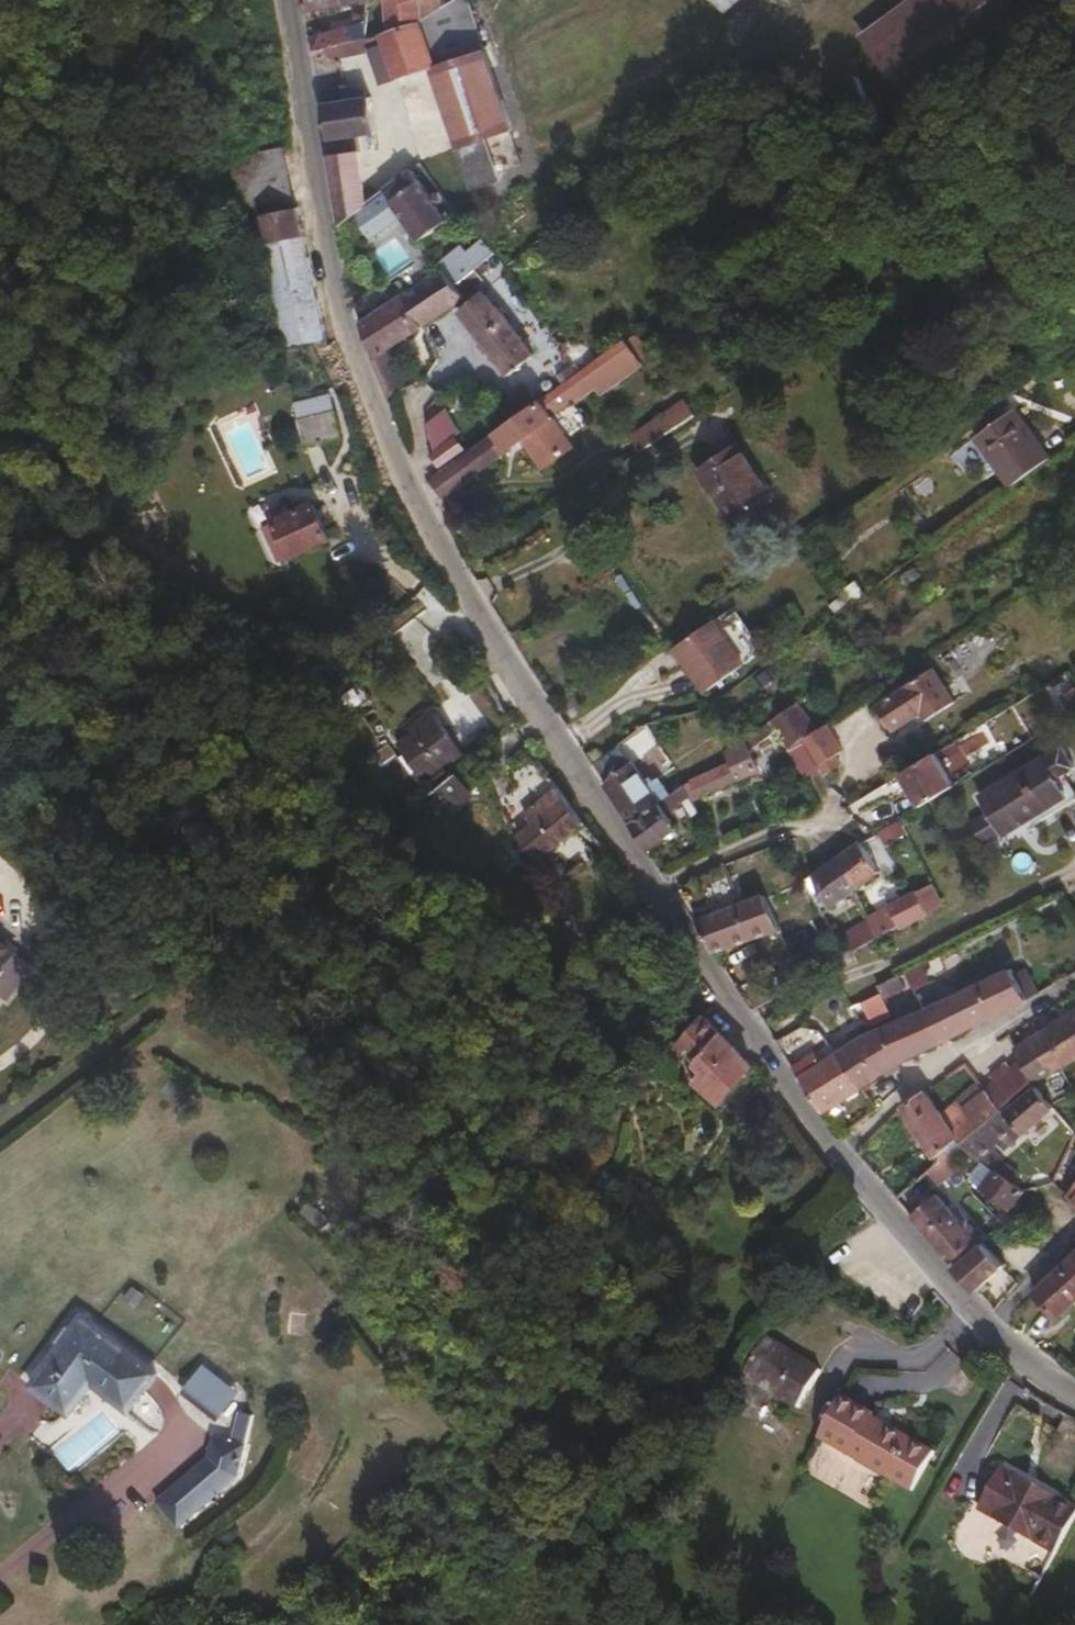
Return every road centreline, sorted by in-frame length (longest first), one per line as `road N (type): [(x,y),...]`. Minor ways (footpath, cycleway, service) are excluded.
road 1 (residential): [(283,0),(332,348),(670,953),(955,1294),(1074,1386)]
road 2 (track): [(0,849),(55,909),(84,987),(25,1060)]
road 3 (track): [(991,1321),(1074,1229)]

